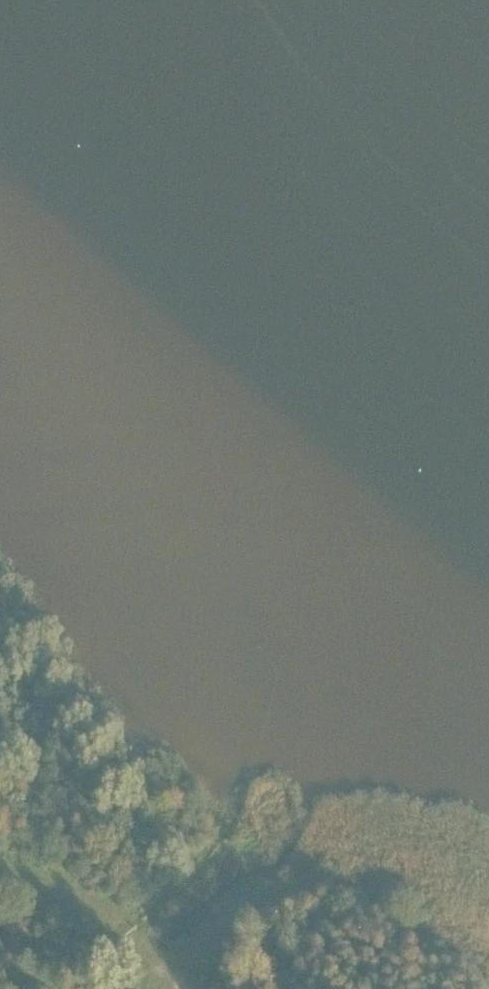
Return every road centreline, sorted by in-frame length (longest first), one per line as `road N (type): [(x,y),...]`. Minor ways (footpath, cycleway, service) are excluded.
road 1 (track): [(167,988),(134,944),(84,901),(0,880)]

